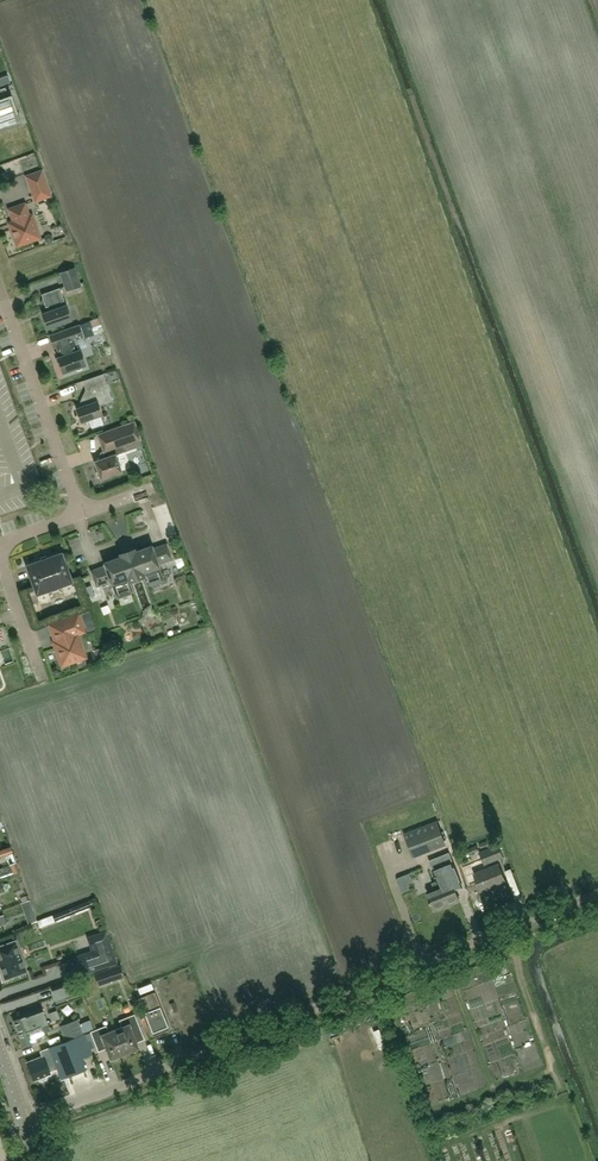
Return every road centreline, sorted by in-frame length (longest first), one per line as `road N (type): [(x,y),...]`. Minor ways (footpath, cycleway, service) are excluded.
road 1 (unclassified): [(249,1034),(597,892)]
road 2 (track): [(514,926),(519,970),(553,1068),(437,1113)]
road 3 (residential): [(24,1121),(249,1034)]
road 4 (residential): [(80,514),(0,291)]

